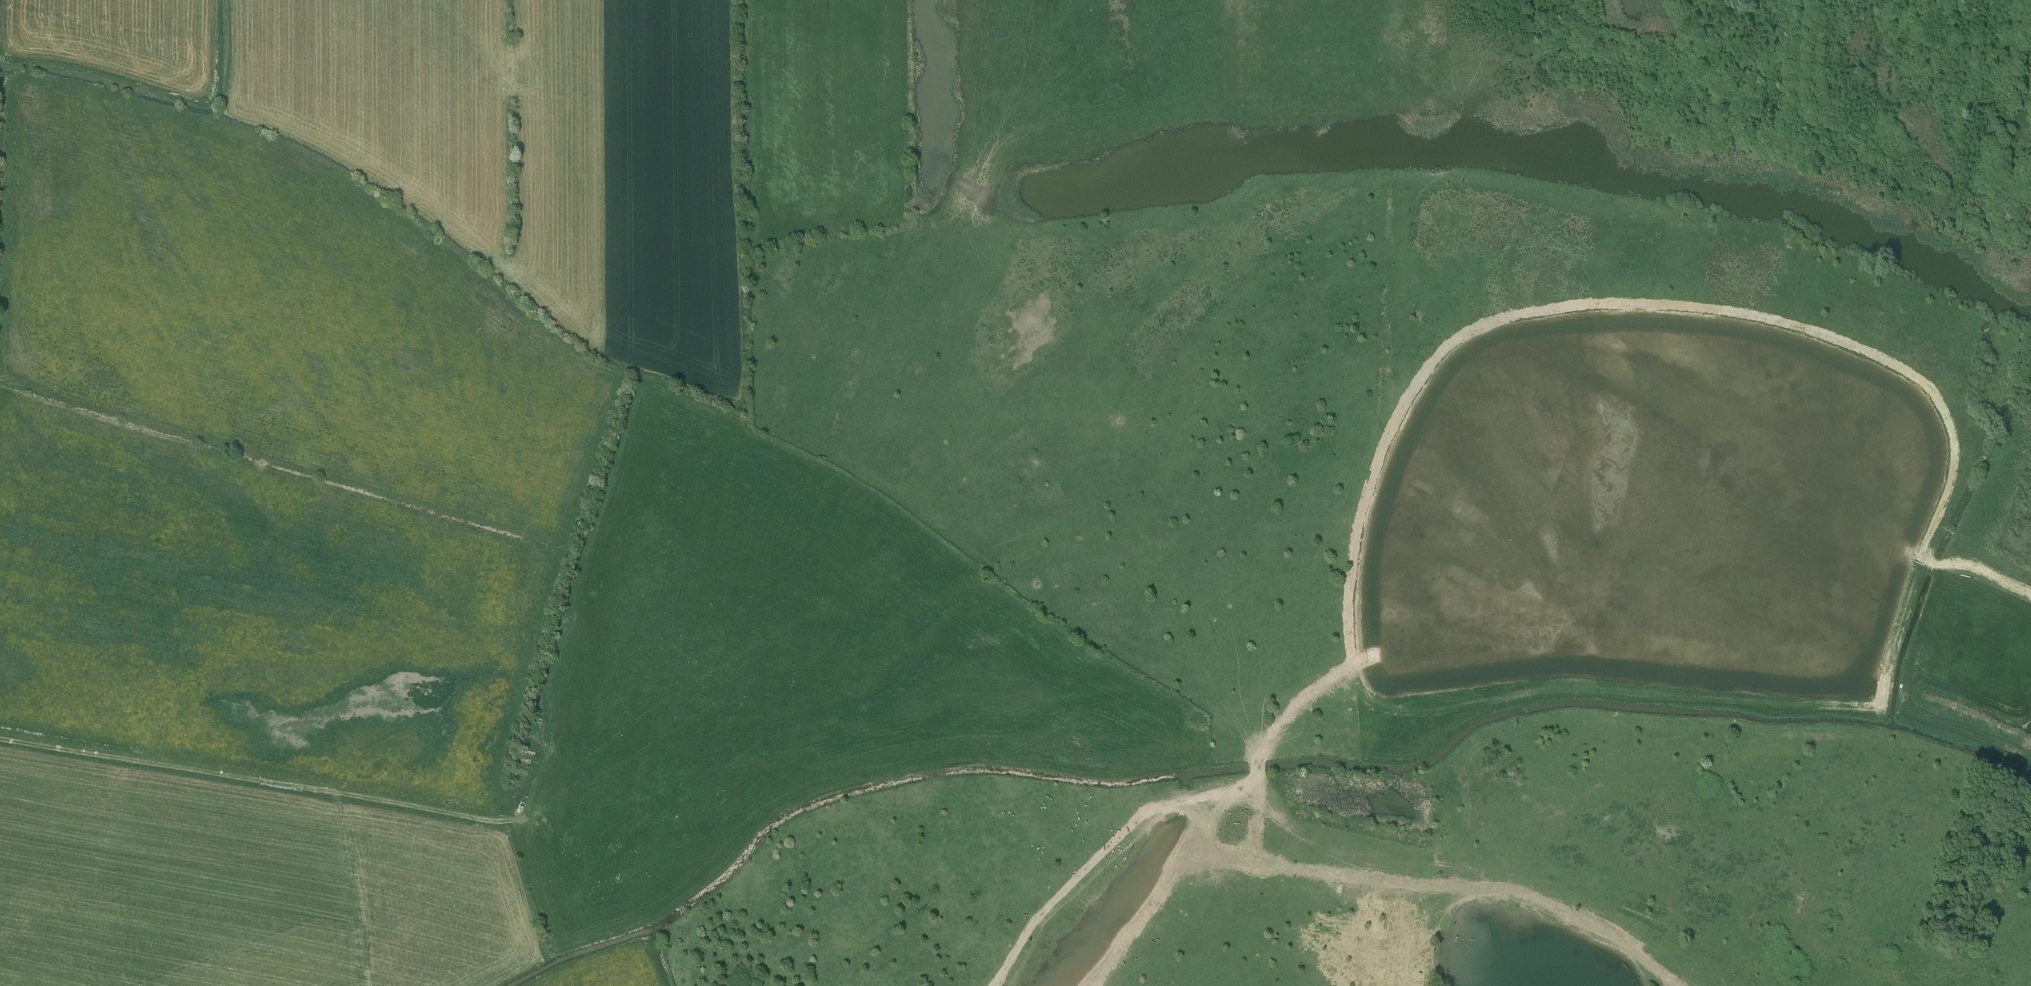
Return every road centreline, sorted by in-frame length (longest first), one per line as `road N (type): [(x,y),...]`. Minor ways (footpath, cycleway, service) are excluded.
road 1 (track): [(528,820),(486,821),(0,739)]
road 2 (track): [(1436,882),(1616,930),(1682,985)]
road 3 (track): [(366,985),(337,794)]

